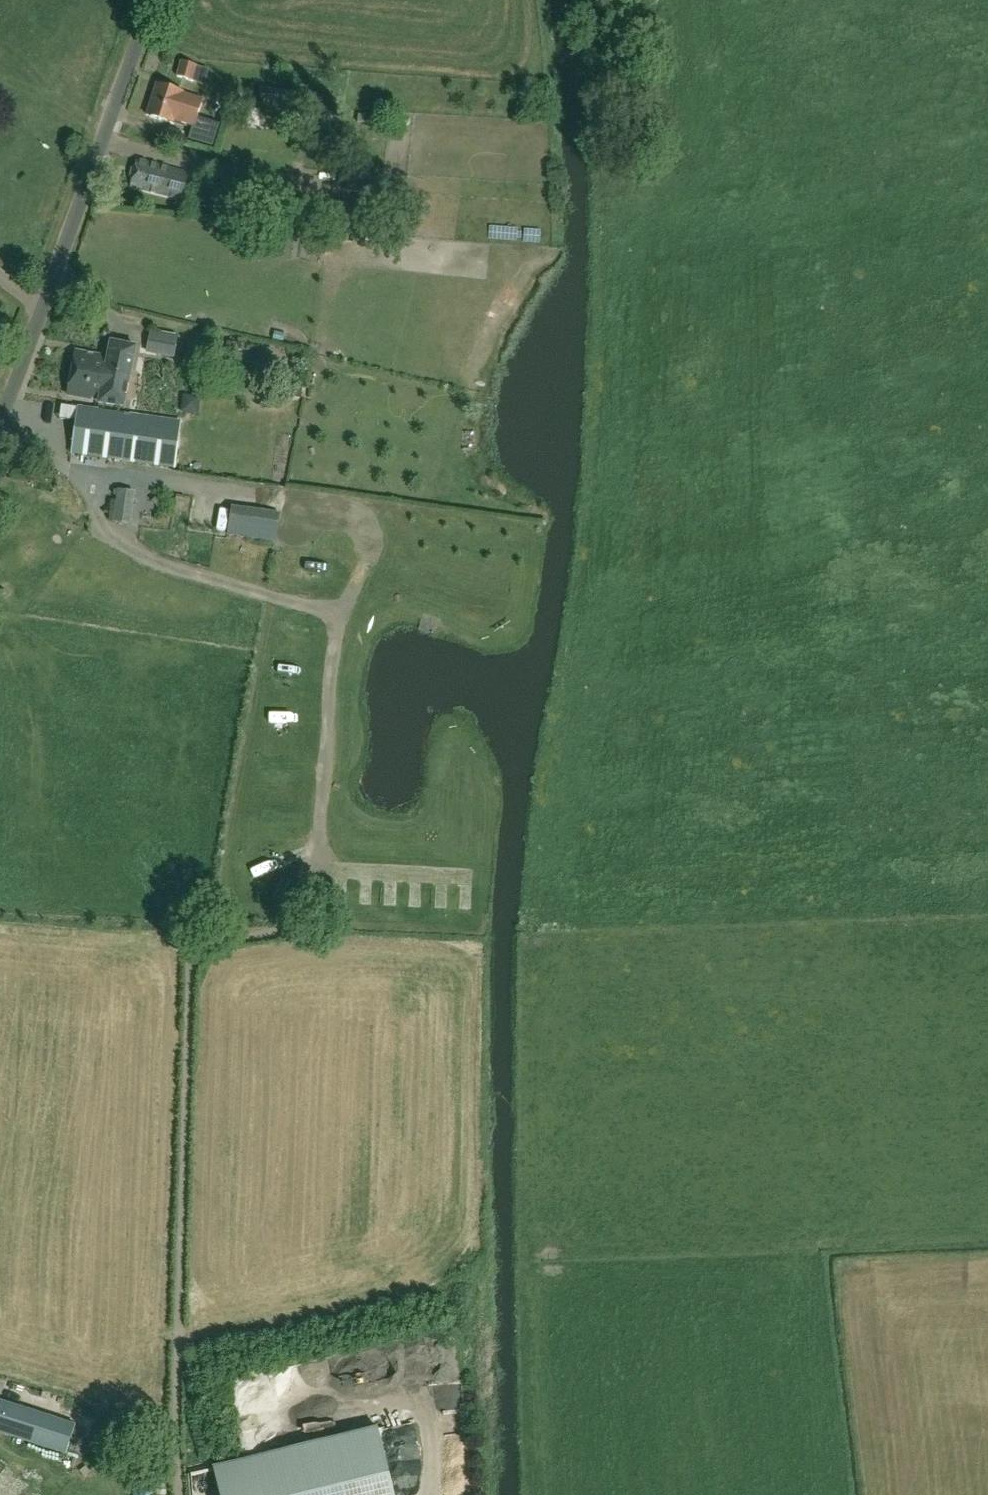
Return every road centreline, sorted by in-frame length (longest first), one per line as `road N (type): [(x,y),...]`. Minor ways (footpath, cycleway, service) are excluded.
road 1 (track): [(183,1494),(176,1417),(193,958),(204,929),(280,900),(309,877)]
road 2 (unclassified): [(153,0),(0,427)]
road 3 (track): [(596,0),(610,136)]

